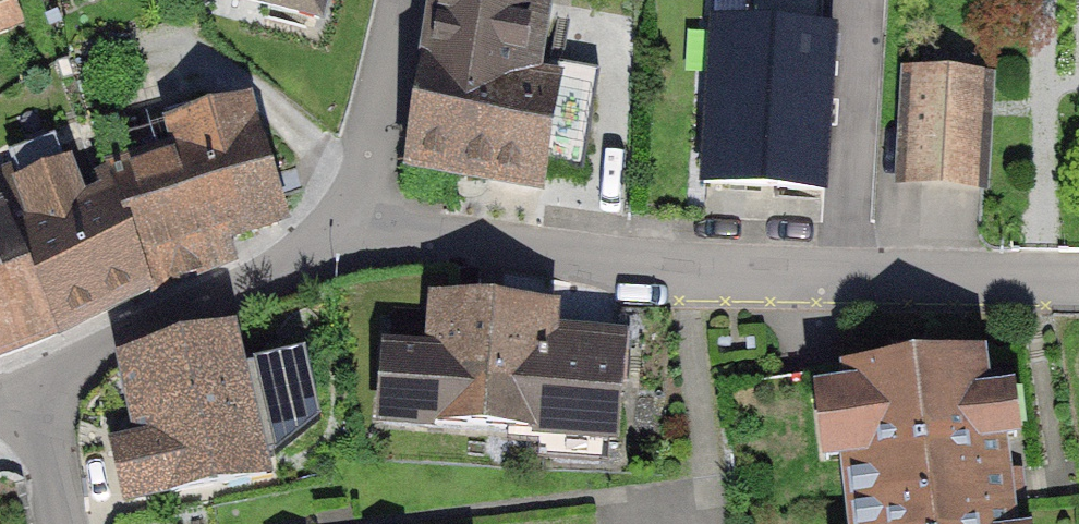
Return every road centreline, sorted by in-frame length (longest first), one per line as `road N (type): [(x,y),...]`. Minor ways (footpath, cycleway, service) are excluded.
road 1 (residential): [(1078,280),(678,272),(348,231)]
road 2 (residential): [(348,231),(94,348),(24,395)]
road 3 (residential): [(348,231),(400,0)]
road 4 (residential): [(24,395),(59,523)]

